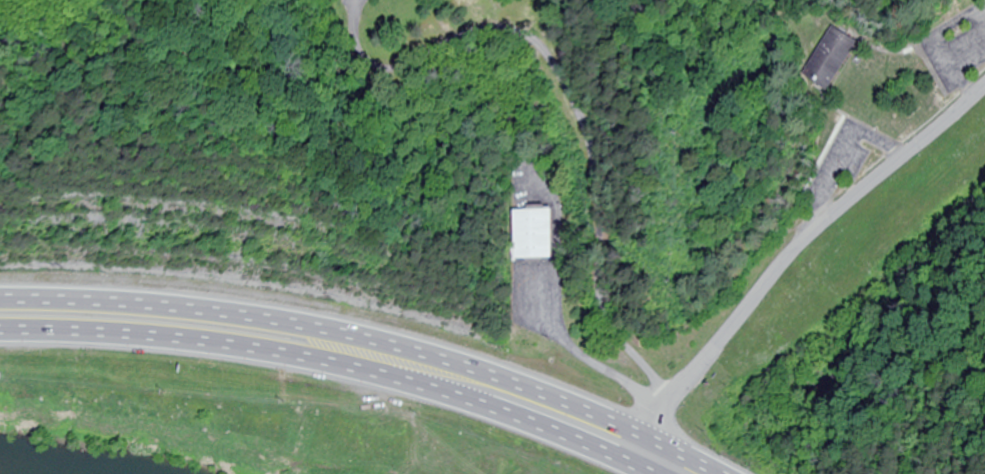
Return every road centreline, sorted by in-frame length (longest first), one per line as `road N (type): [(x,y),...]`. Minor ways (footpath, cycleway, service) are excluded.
road 1 (trunk): [(718,473),(539,392),(412,350),(228,312),(0,302)]
road 2 (trunk): [(0,331),(172,336),(272,350),(498,407),(652,473)]
road 3 (residential): [(632,463),(799,240),(984,91)]

